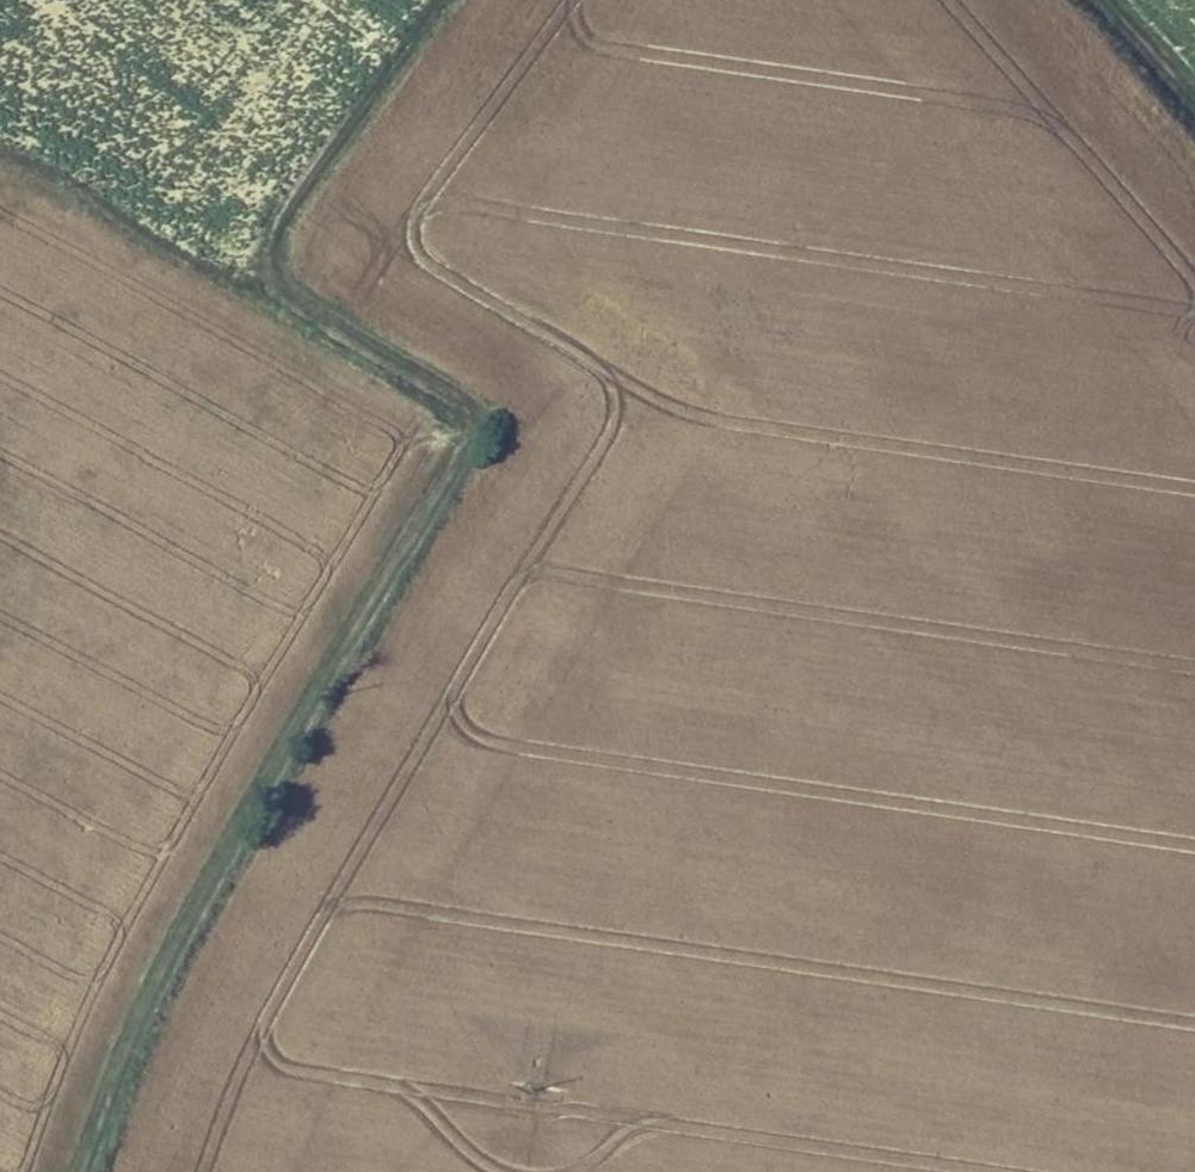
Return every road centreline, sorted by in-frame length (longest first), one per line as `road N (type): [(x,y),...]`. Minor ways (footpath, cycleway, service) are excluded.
road 1 (track): [(77,1171),(136,1014),(214,865),(468,450),(468,410),(450,383),(291,288),(276,252),(284,214),(439,0)]
road 2 (track): [(1194,109),(1099,0)]

